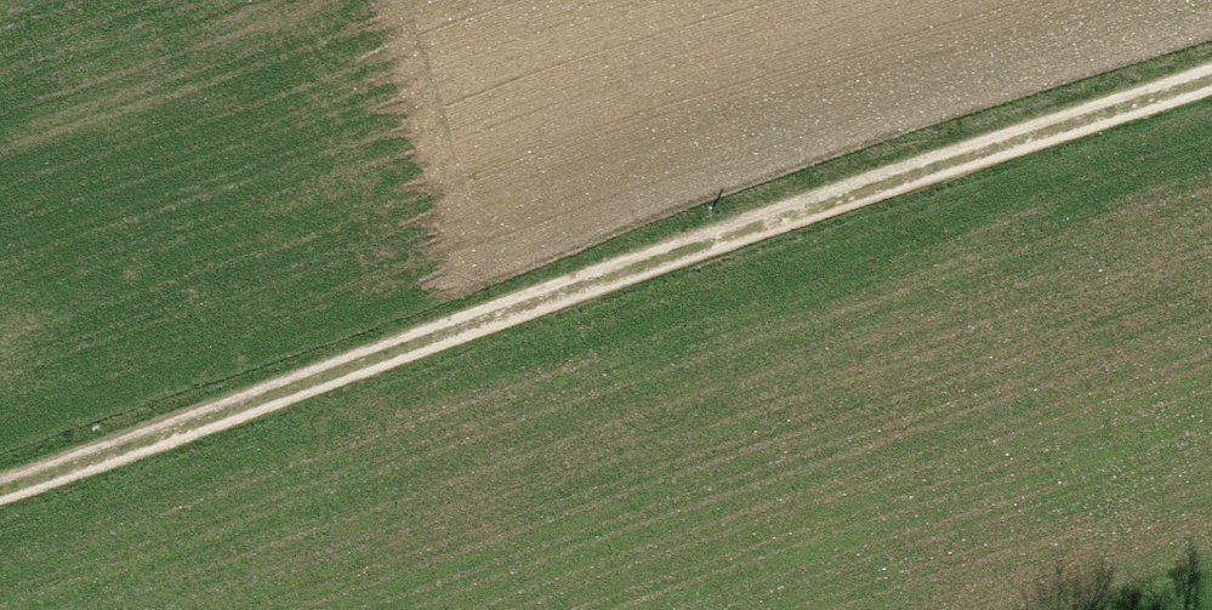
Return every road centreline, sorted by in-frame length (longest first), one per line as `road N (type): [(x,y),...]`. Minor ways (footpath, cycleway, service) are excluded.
road 1 (track): [(0,473),(900,155),(1211,59)]
road 2 (motorway): [(896,0),(424,364),(75,609)]
road 3 (motorway): [(648,609),(1211,155)]

